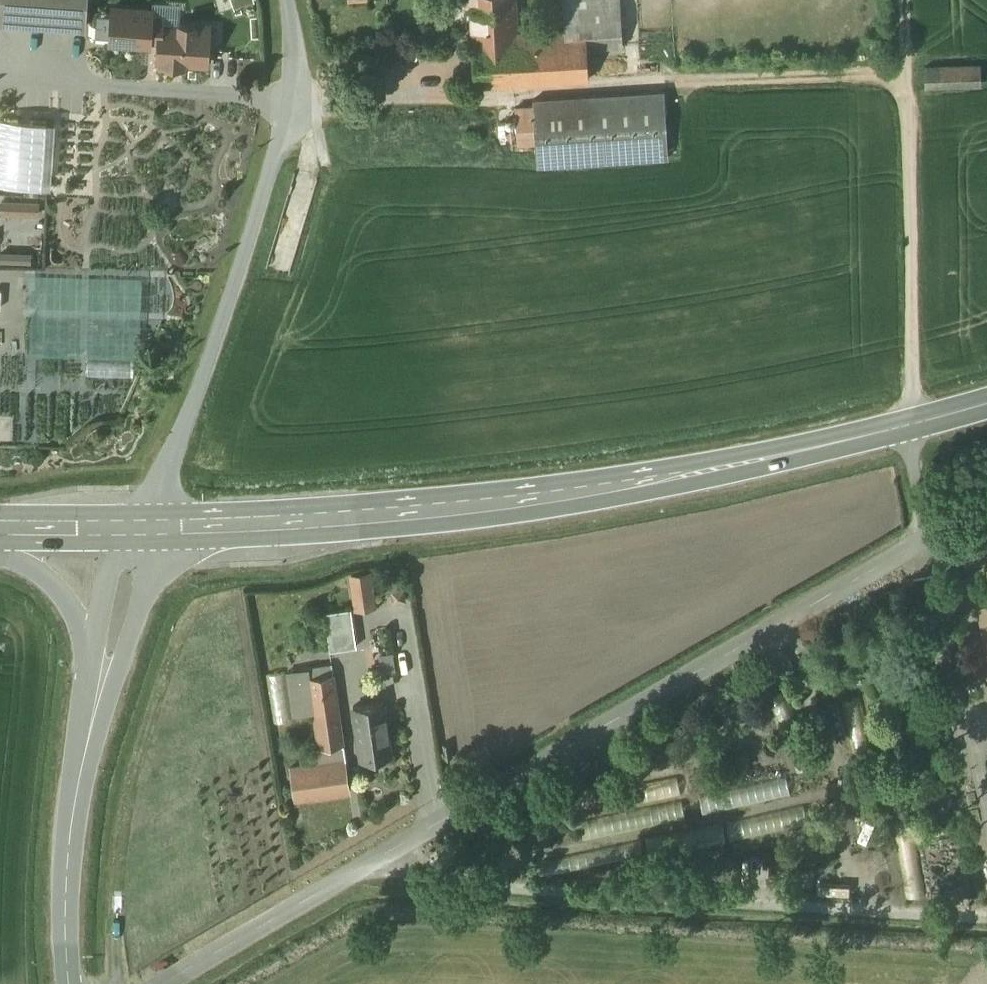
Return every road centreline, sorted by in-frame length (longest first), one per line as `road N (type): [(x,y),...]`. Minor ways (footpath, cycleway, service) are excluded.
road 1 (unclassified): [(164,983),(917,544),(929,520),(913,424)]
road 2 (secondary): [(139,529),(332,520),(615,487),(913,424)]
road 3 (track): [(904,76),(420,97),(283,118)]
road 4 (track): [(986,942),(402,876),(383,857)]
road 5 (unclassified): [(286,0),(288,91),(265,193),(139,529)]
road 6 (track): [(902,0),(913,424)]
road 7 (tertiary): [(101,683),(73,808),(69,983)]
road 8 (tertiary): [(0,555),(42,574),(69,604),(101,683)]
road 9 (tertiary): [(139,529),(101,683)]
road 10 (secondary): [(0,527),(139,529)]

